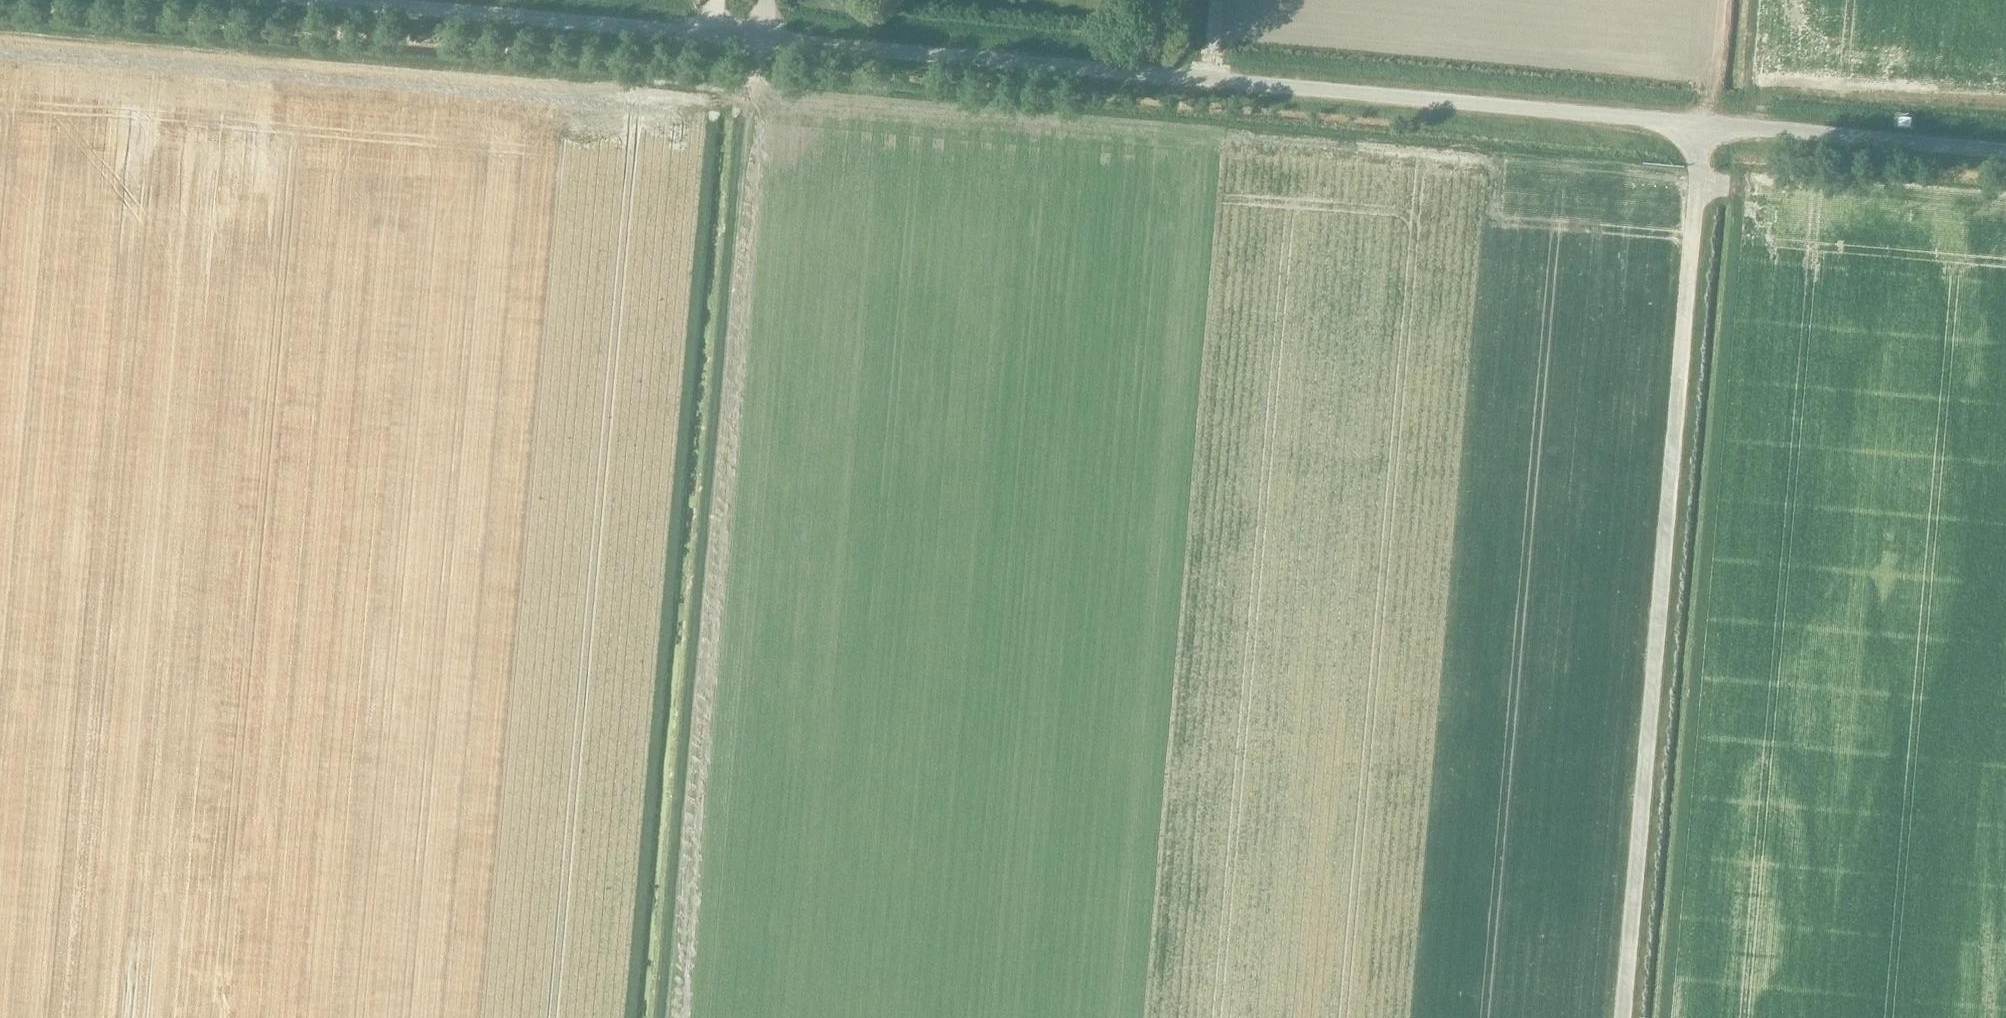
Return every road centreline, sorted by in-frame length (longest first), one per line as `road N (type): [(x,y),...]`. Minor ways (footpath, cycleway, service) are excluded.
road 1 (unclassified): [(2005,155),(286,0)]

